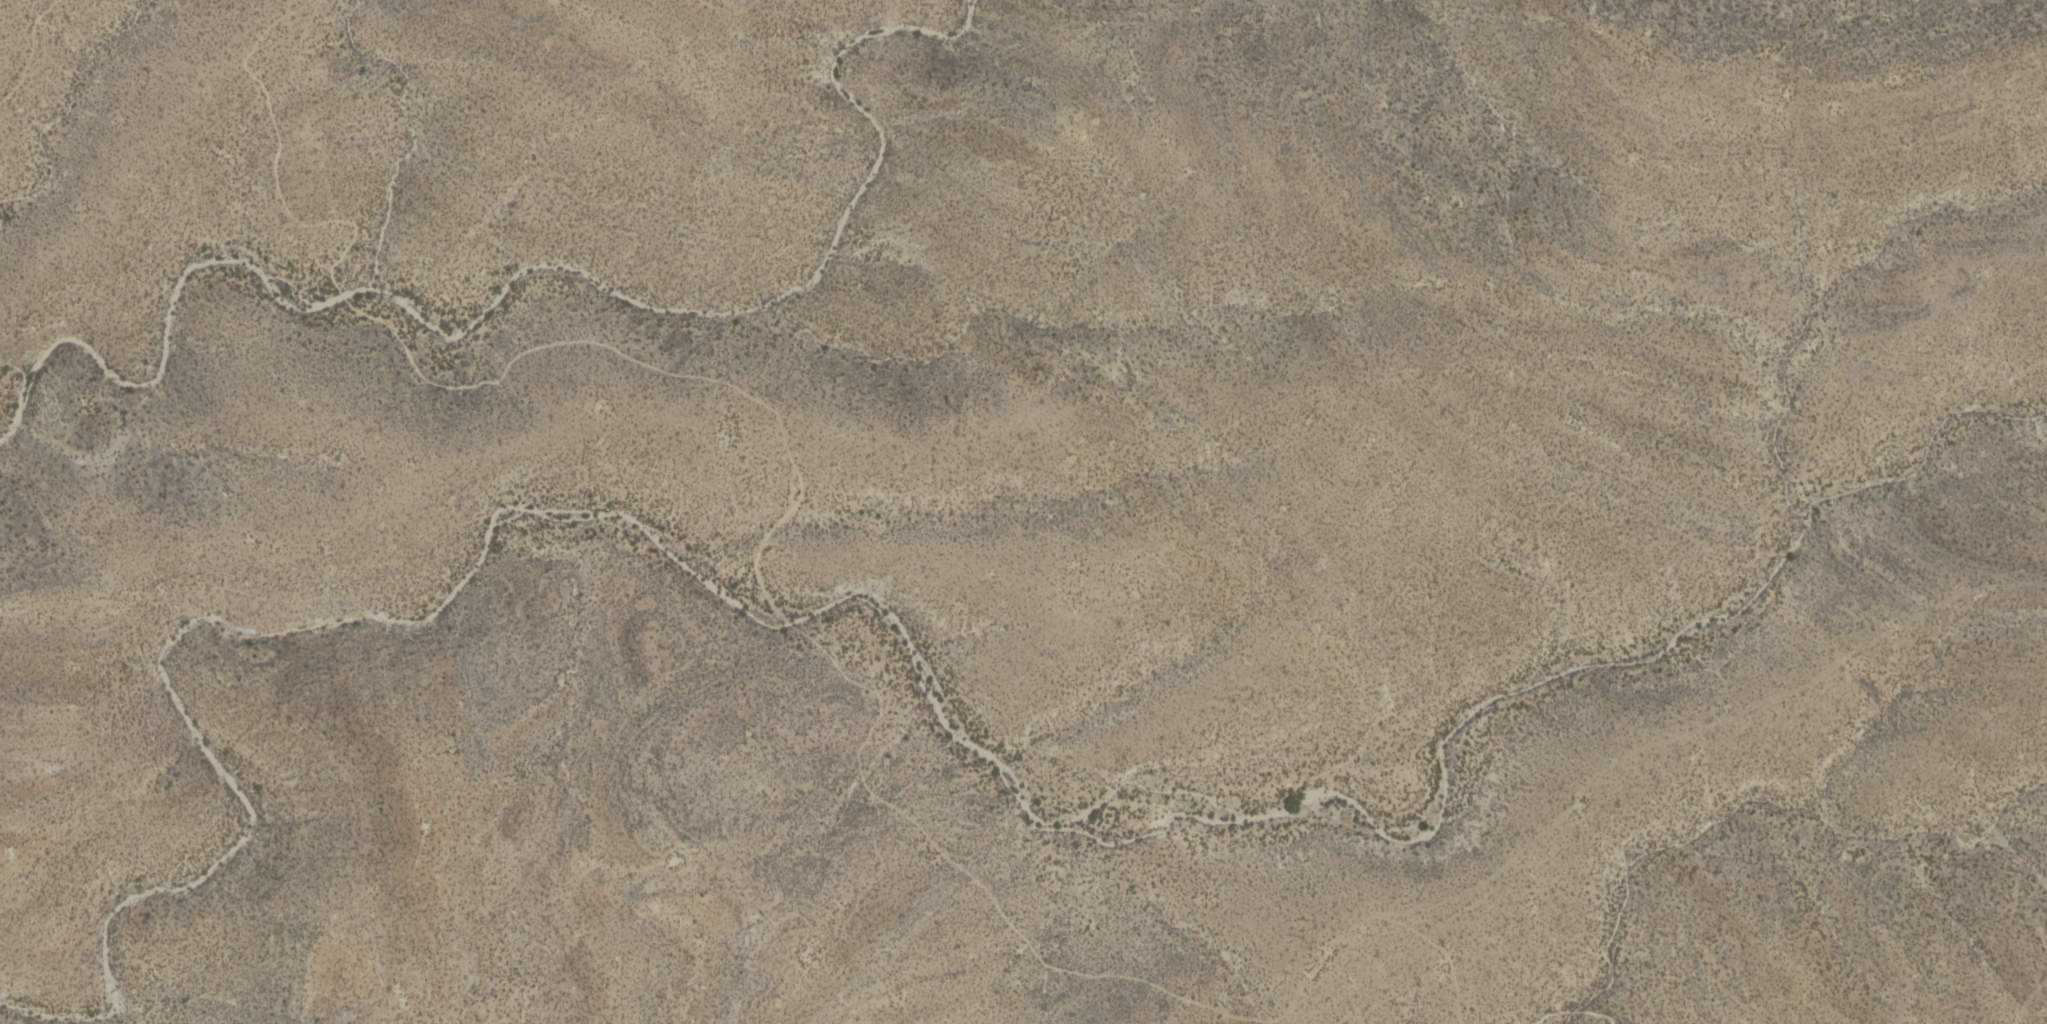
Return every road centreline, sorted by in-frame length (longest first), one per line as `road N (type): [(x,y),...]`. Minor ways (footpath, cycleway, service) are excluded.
road 1 (track): [(1464,1023),(1453,1012),(1439,952),(1375,921),(1321,959),(1277,1012),(1198,1000),(1141,978),(1047,966),(879,791),(861,748),(876,709),(774,595),(765,551),(797,477),(781,413),(678,370),(614,354),(541,350),(481,387),(424,384),(328,277),(351,227),(294,207),(268,154),(268,110),(244,60),(314,17),(320,0)]
road 2 (track): [(80,0),(0,102)]

